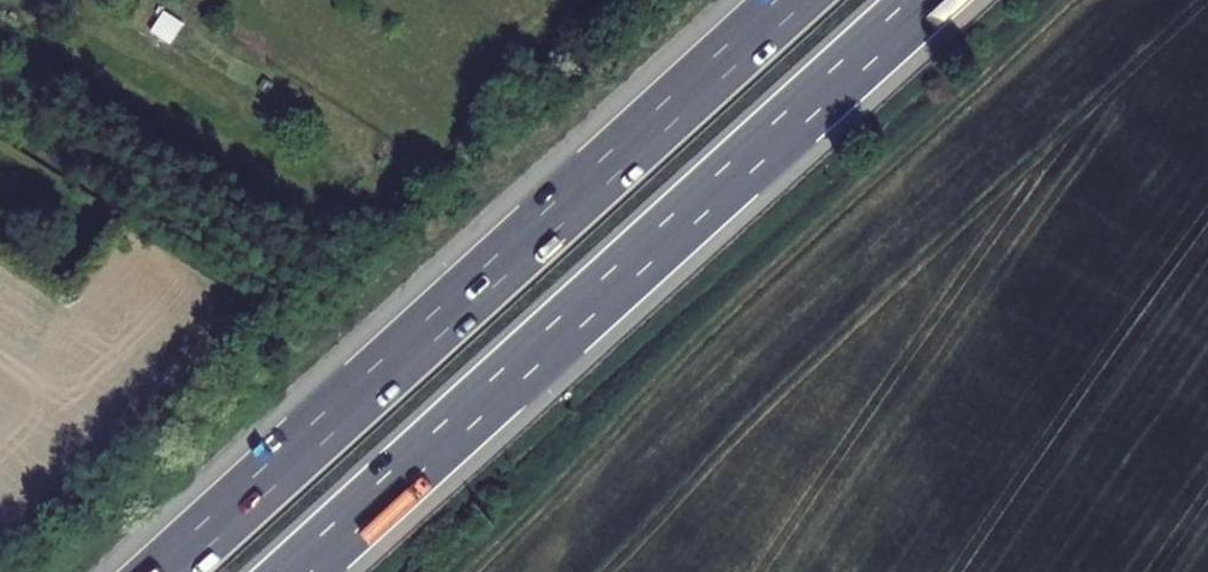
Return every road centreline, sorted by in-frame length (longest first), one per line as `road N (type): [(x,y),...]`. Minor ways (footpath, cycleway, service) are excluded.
road 1 (motorway): [(295,571),(925,0)]
road 2 (motorway): [(790,0),(162,571)]

